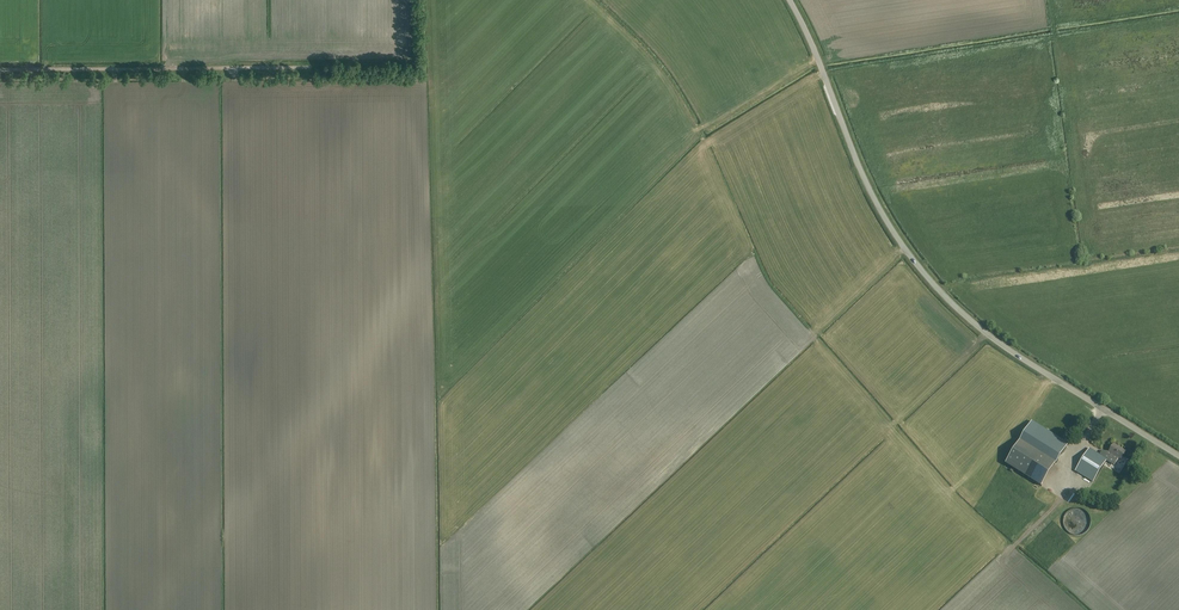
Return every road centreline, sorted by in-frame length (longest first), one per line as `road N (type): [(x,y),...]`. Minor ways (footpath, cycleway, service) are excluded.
road 1 (unclassified): [(1178,457),(1005,347),(931,281),(864,179),(790,0)]

